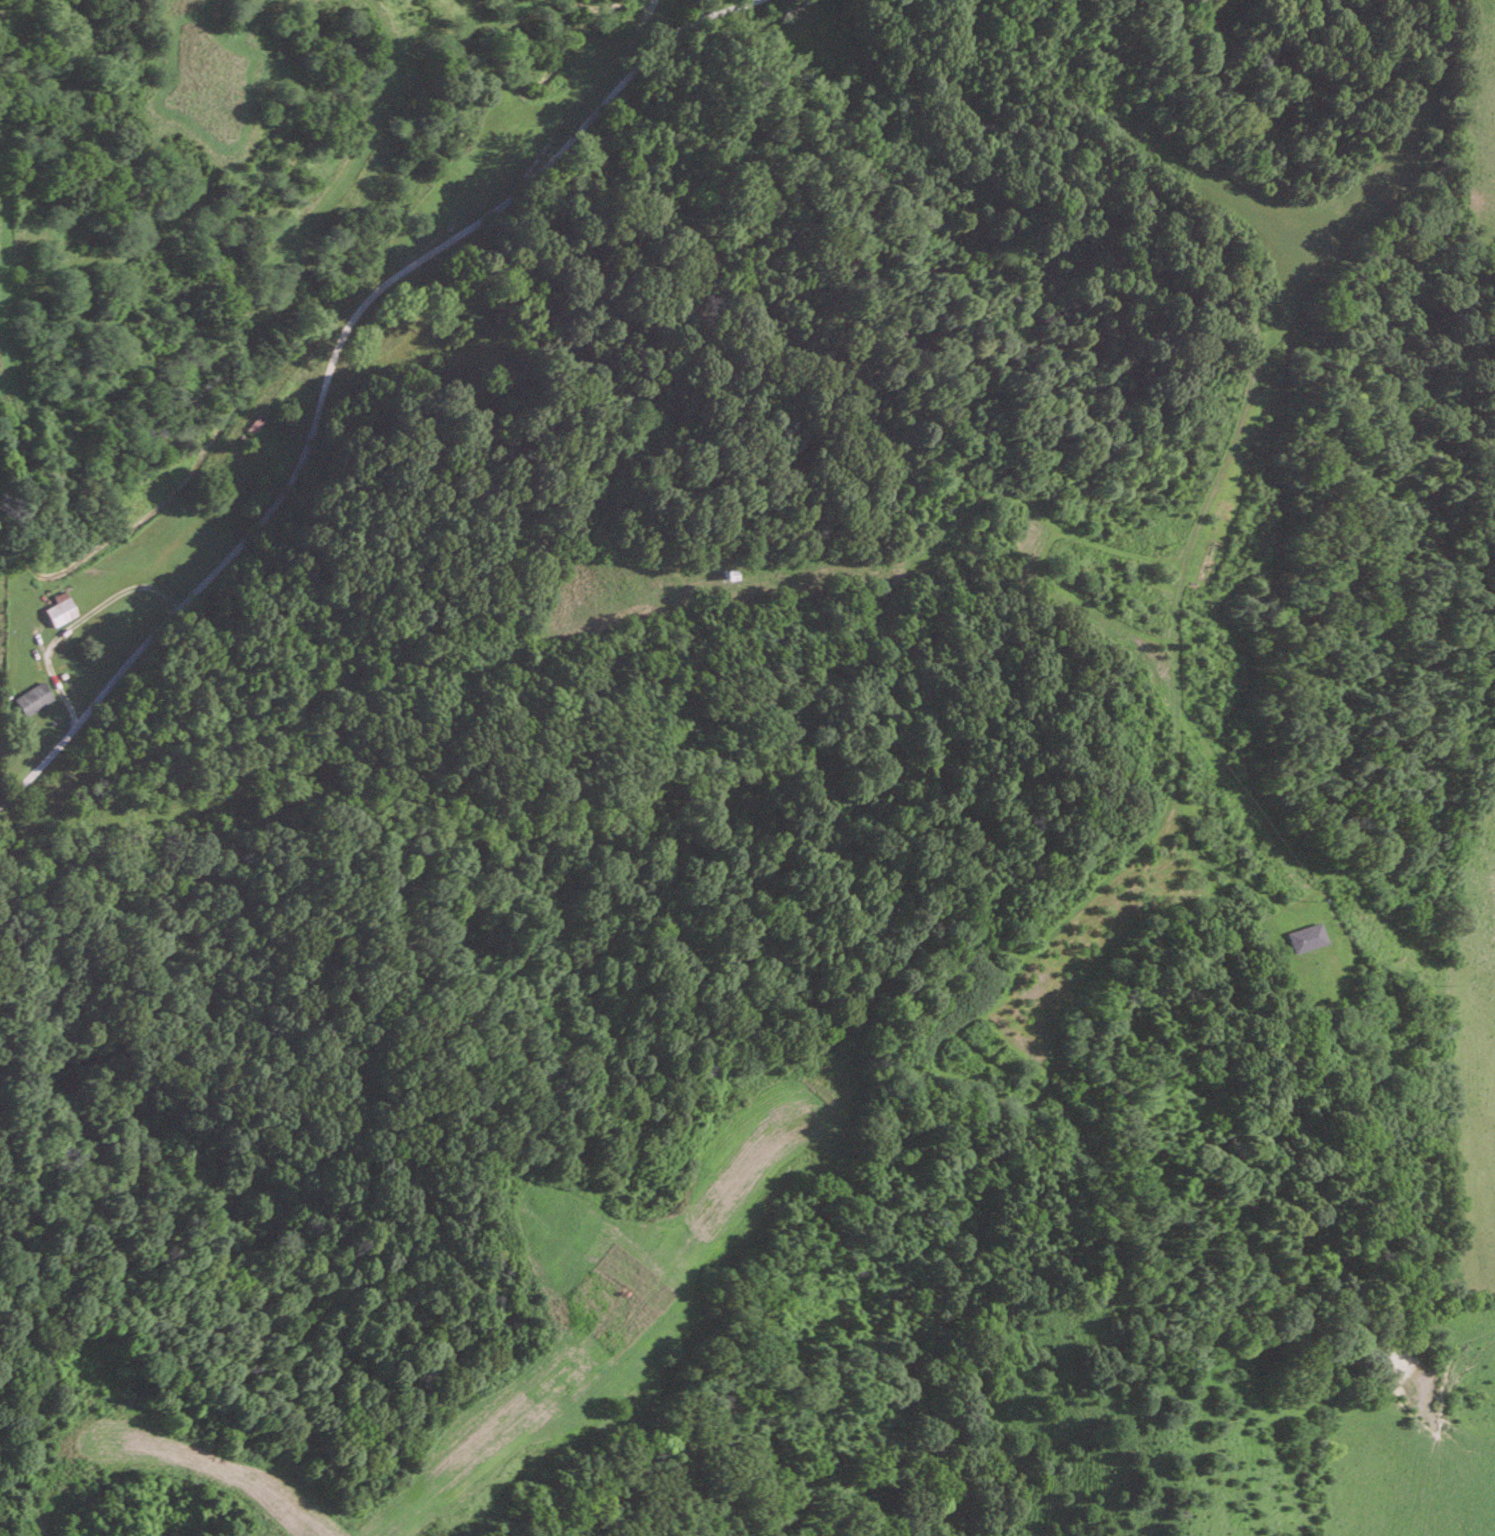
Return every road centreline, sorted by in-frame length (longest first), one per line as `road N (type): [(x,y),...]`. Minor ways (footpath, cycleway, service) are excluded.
road 1 (residential): [(0,807),(279,501),(304,452),(335,350),(364,305),(519,196),(666,41),(763,0)]
road 2 (residential): [(692,25),(820,127),(885,199),(983,284),(1112,305),(1268,262),(1358,257),(1494,315)]

